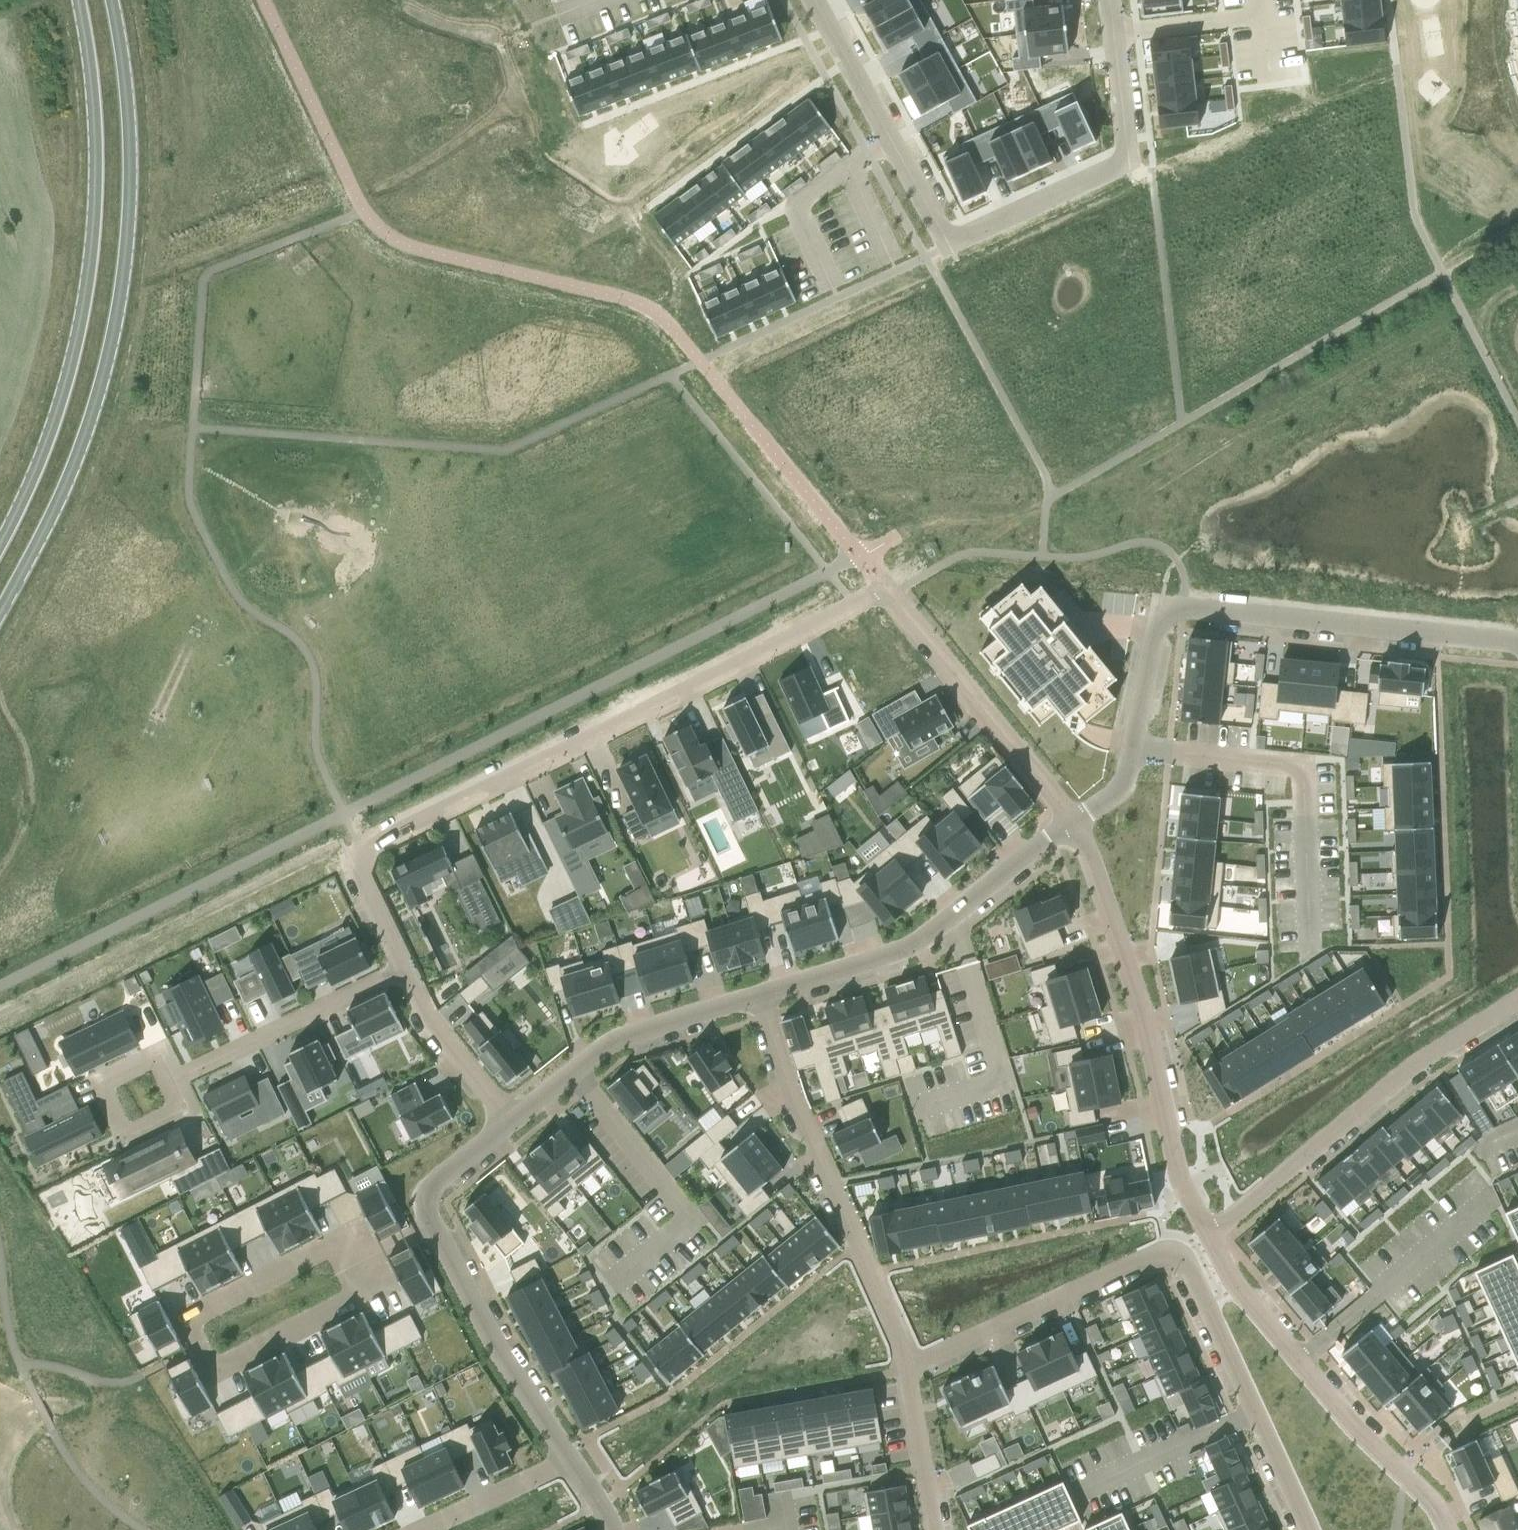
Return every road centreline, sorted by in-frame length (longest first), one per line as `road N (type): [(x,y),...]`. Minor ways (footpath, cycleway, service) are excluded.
road 1 (residential): [(882,588),(359,854),(357,882),(404,970)]
road 2 (residential): [(815,0),(946,244),(1129,160),(1111,0)]
road 3 (secondary): [(0,610),(58,501),(109,353),(130,172),(109,0)]
road 4 (residential): [(1517,645),(1161,605),(1119,782),(1069,822)]
road 5 (secondary): [(77,0),(93,177),(85,281),(50,430),(0,540)]
road 6 (residential): [(360,1264),(346,1237),(186,1320),(212,1371),(373,1288)]
road 7 (residential): [(1069,822),(1138,1008),(1167,1142),(1205,1234)]
road 8 (residential): [(759,996),(789,1090),(906,1363)]
road 9 (track): [(0,1033),(325,871),(354,863)]
road 10 (residential): [(1517,1002),(1434,1051),(1205,1234)]
road 11 (residential): [(1447,1529),(1425,1494),(1298,1362),(1205,1234)]
road 12 (residential): [(1069,822),(908,948),(759,996)]
road 13 (residential): [(1176,1257),(1308,1529)]
road 14 (residential): [(882,588),(1069,822)]
road 15 (residential): [(1176,1257),(1152,1254),(906,1363)]
road 16 (residential): [(759,996),(612,1041),(510,1123)]
road 17 (residential): [(432,1226),(499,1356),(569,1460)]
road 18 (residential): [(404,970),(165,1082)]
road 19 (residential): [(165,1082),(180,1114),(124,1140),(97,1082),(153,1055)]
road 20 (residential): [(404,970),(438,1035),(510,1123)]
road 21 (residential): [(906,1363),(935,1529)]
road 22 (residential): [(420,1529),(569,1460)]
road 23 (residential): [(510,1123),(424,1194),(432,1226)]

